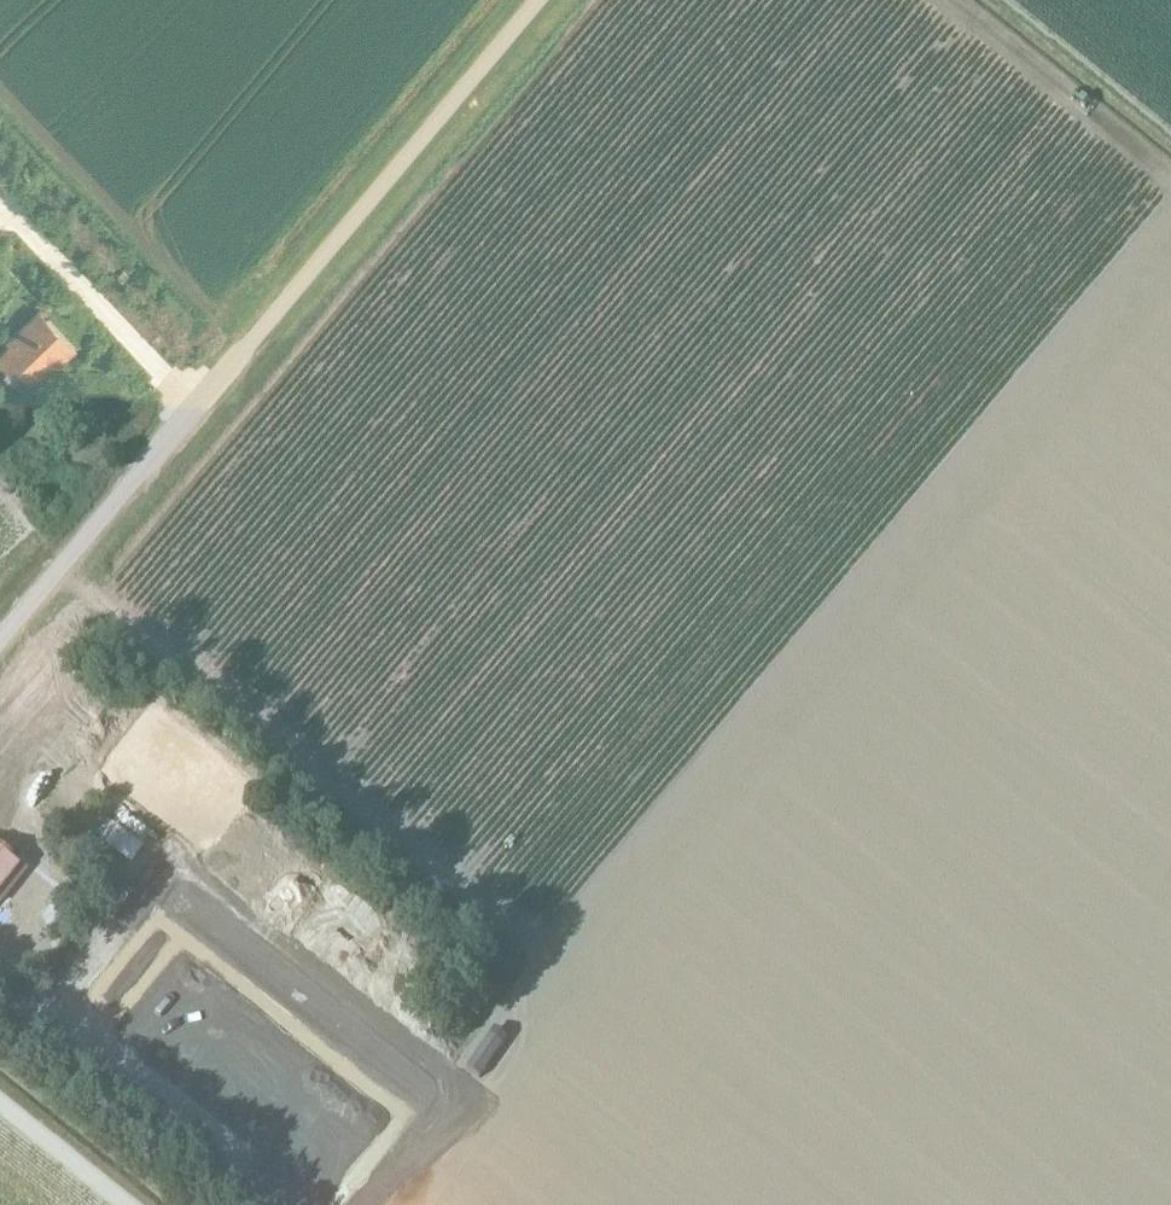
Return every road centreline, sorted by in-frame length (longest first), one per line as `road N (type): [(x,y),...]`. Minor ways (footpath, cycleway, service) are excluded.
road 1 (unclassified): [(0,637),(534,0)]
road 2 (track): [(0,189),(198,401)]

